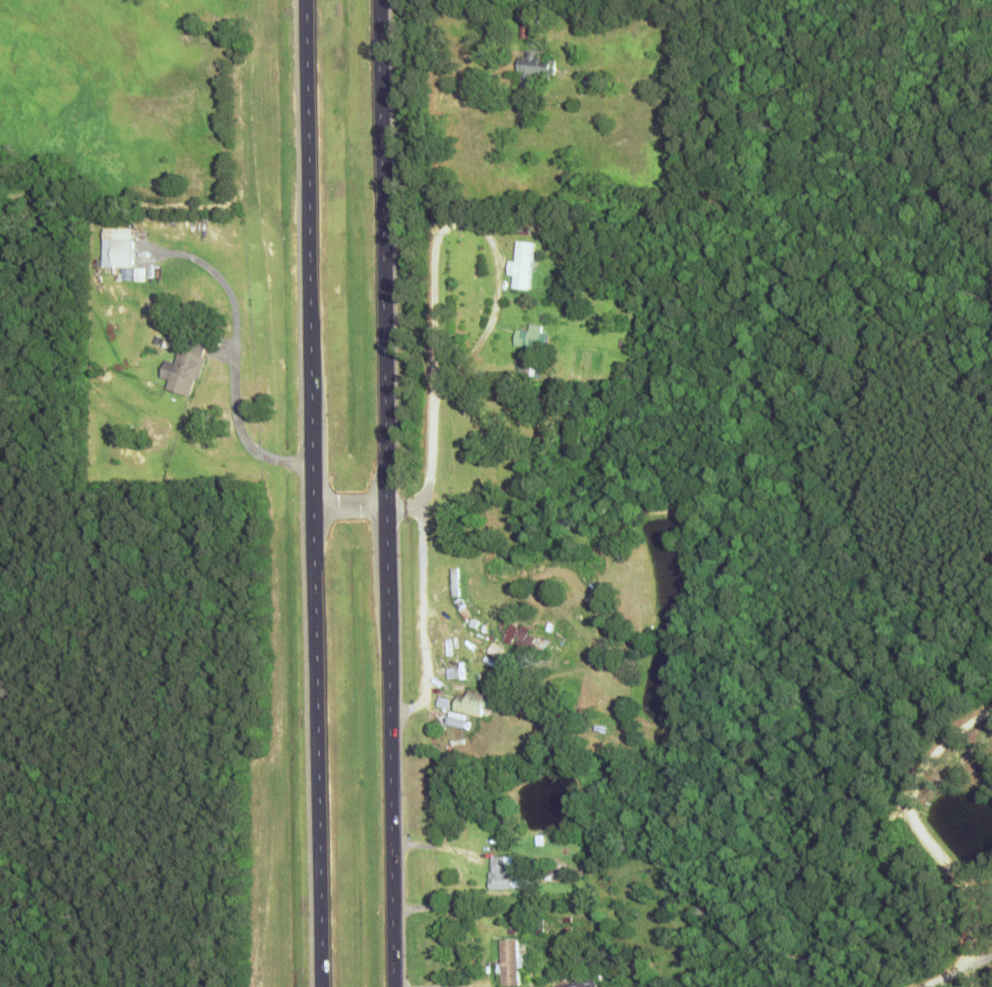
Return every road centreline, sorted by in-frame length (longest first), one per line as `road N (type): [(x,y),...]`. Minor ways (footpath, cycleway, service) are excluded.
road 1 (trunk): [(304,0),(317,986)]
road 2 (trunk): [(390,986),(378,0)]
road 3 (residential): [(380,219),(634,236),(882,236),(922,201),(937,107),(937,18),(921,0)]
road 4 (residential): [(961,969),(957,891),(905,814),(905,784),(926,753),(991,707)]

